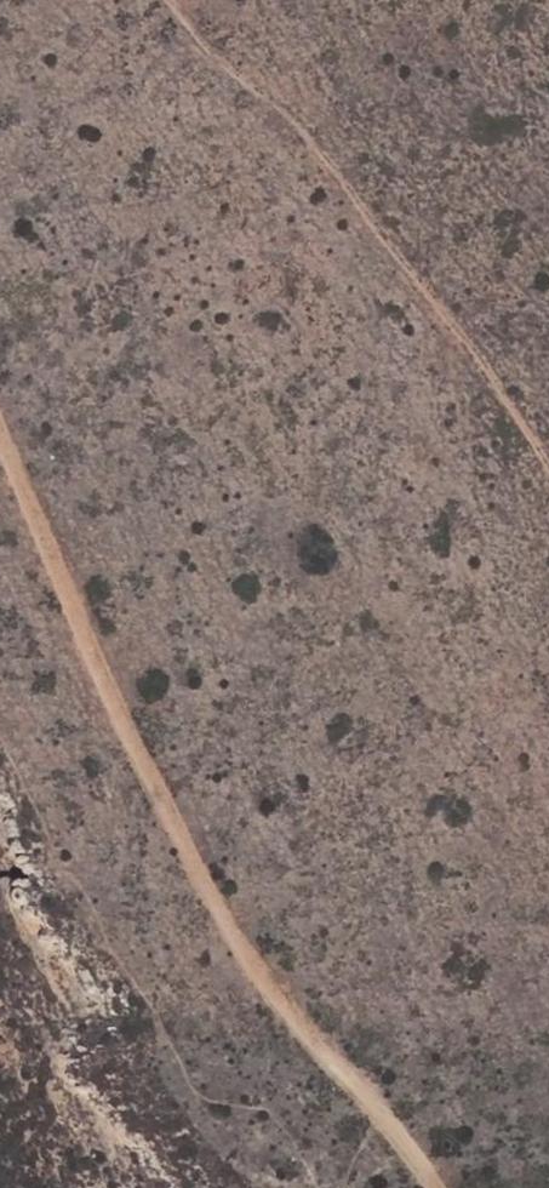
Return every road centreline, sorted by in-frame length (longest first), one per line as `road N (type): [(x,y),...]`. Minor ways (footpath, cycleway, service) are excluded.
road 1 (track): [(429,1187),(236,947),(162,813),(0,458)]
road 2 (track): [(548,449),(368,200),(162,0)]

